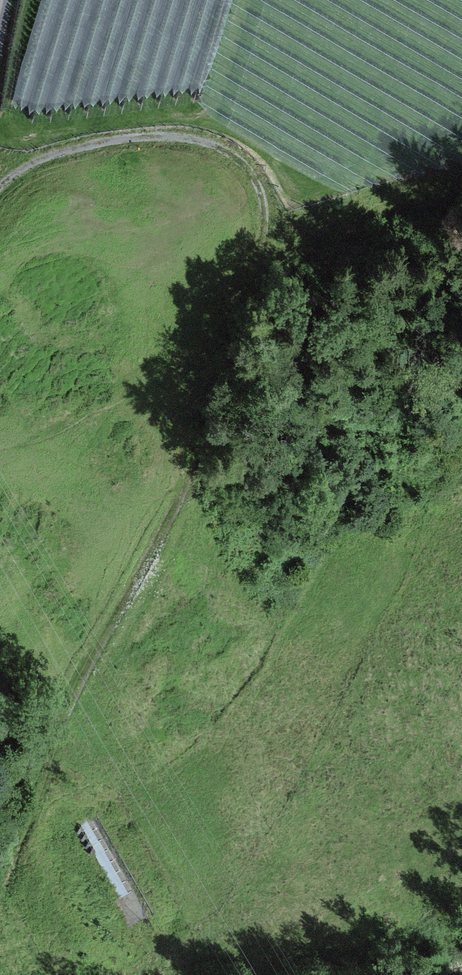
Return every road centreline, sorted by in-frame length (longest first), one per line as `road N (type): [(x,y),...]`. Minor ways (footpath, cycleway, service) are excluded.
road 1 (track): [(0,891),(62,724),(203,444),(240,334),(263,207),(257,177),(242,161),(219,145),(168,136),(74,148),(0,187)]

